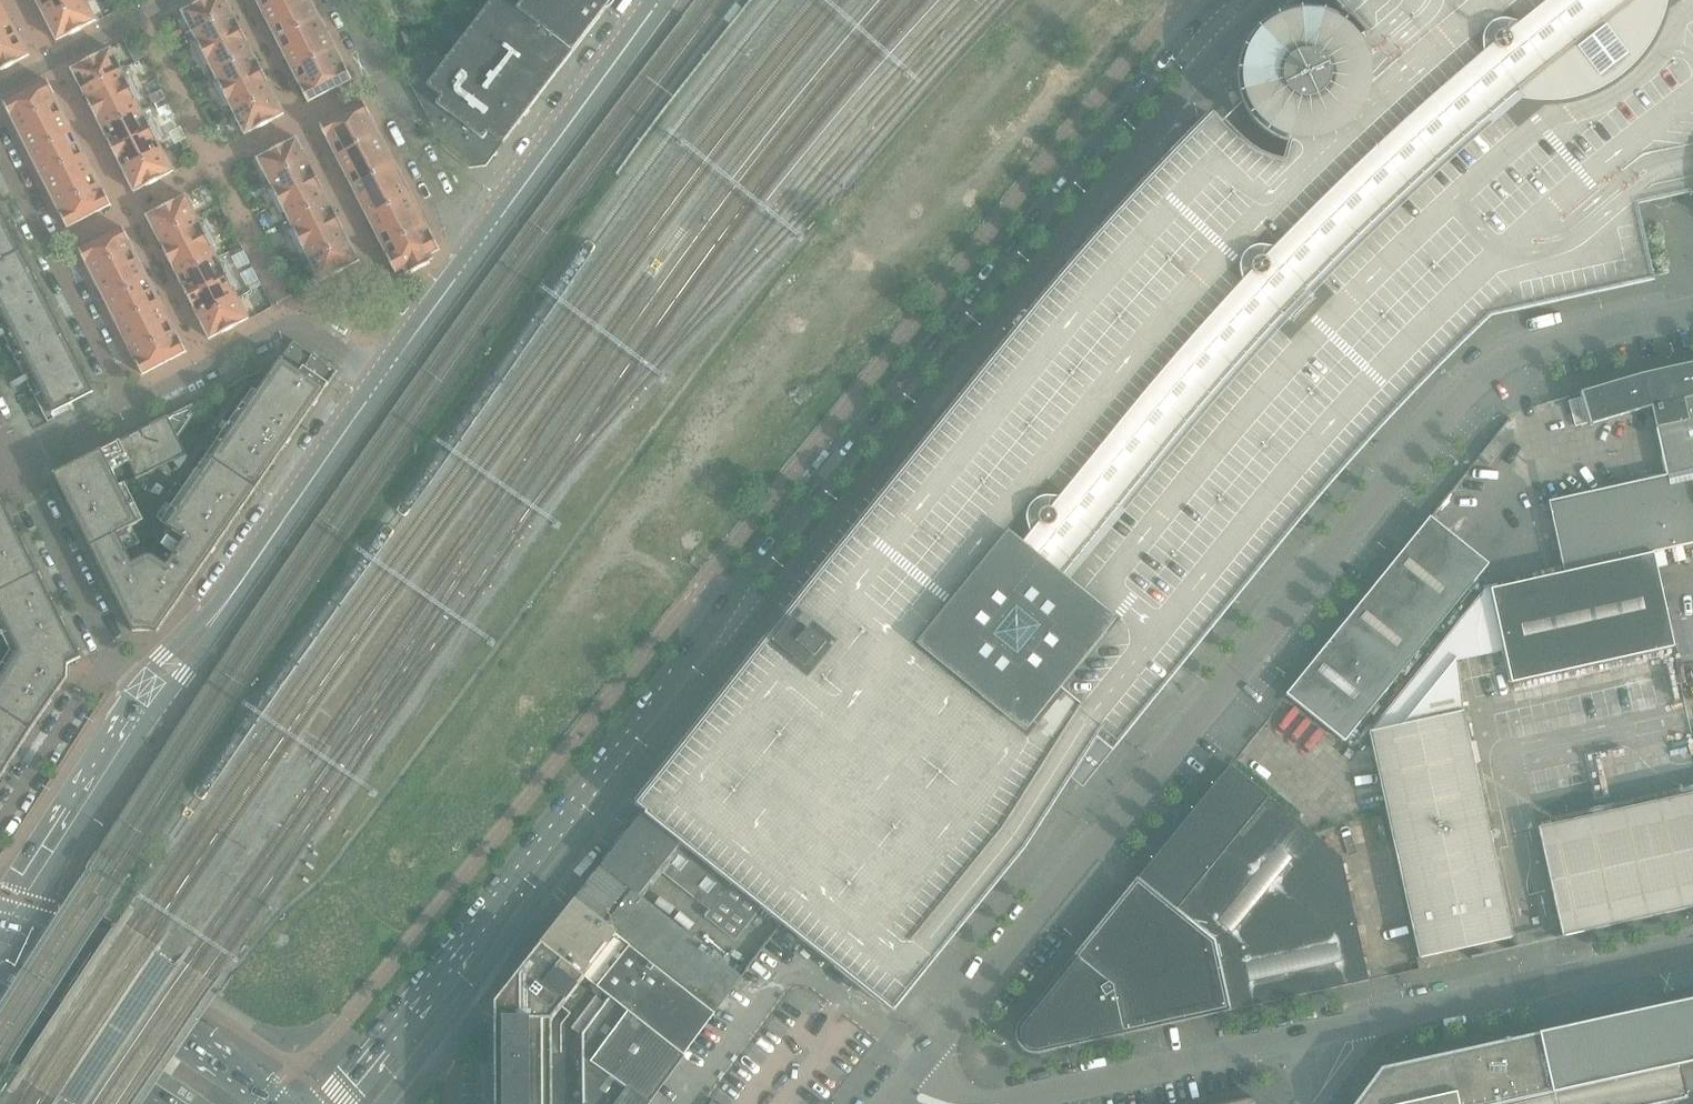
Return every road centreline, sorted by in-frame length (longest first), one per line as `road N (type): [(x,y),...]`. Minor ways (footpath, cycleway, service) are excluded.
road 1 (tertiary): [(1216,0),(1147,73),(340,1103)]
road 2 (tertiary): [(385,1103),(896,434),(1167,91),(1254,0)]
road 3 (residential): [(925,1068),(1486,375),(1521,352),(1692,312)]
road 4 (residential): [(160,692),(232,605),(382,380)]
road 5 (residential): [(1357,1032),(1692,956)]
road 6 (residential): [(1028,1103),(1357,1032)]
road 7 (secondary): [(275,1103),(60,943),(4,926)]
road 8 (residential): [(486,236),(662,0)]
road 9 (residential): [(131,408),(301,326),(382,380)]
road 10 (residential): [(0,159),(131,408)]
road 11 (residential): [(4,926),(160,692)]
road 12 (residential): [(486,236),(436,185),(340,0)]
road 13 (residential): [(110,656),(20,465)]
road 14 (secondary): [(0,1000),(174,1103)]
road 15 (residential): [(0,823),(110,656)]
road 16 (residential): [(177,0),(0,90)]
road 17 (residential): [(382,380),(486,236)]
road 18 (residential): [(20,465),(131,408)]

